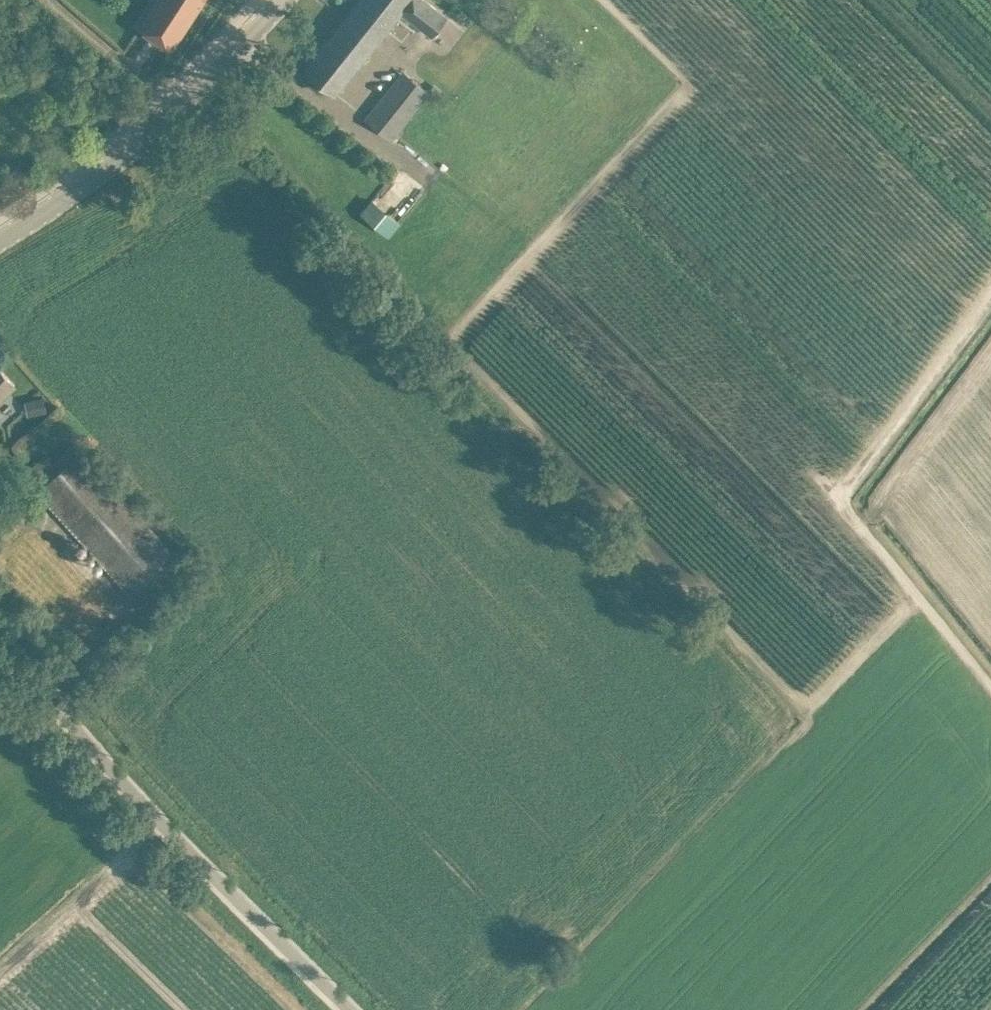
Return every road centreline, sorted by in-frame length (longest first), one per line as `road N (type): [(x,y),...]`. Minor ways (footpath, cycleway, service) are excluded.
road 1 (unclassified): [(363,1009),(58,709),(0,631)]
road 2 (tertiary): [(281,0),(168,117),(0,241)]

